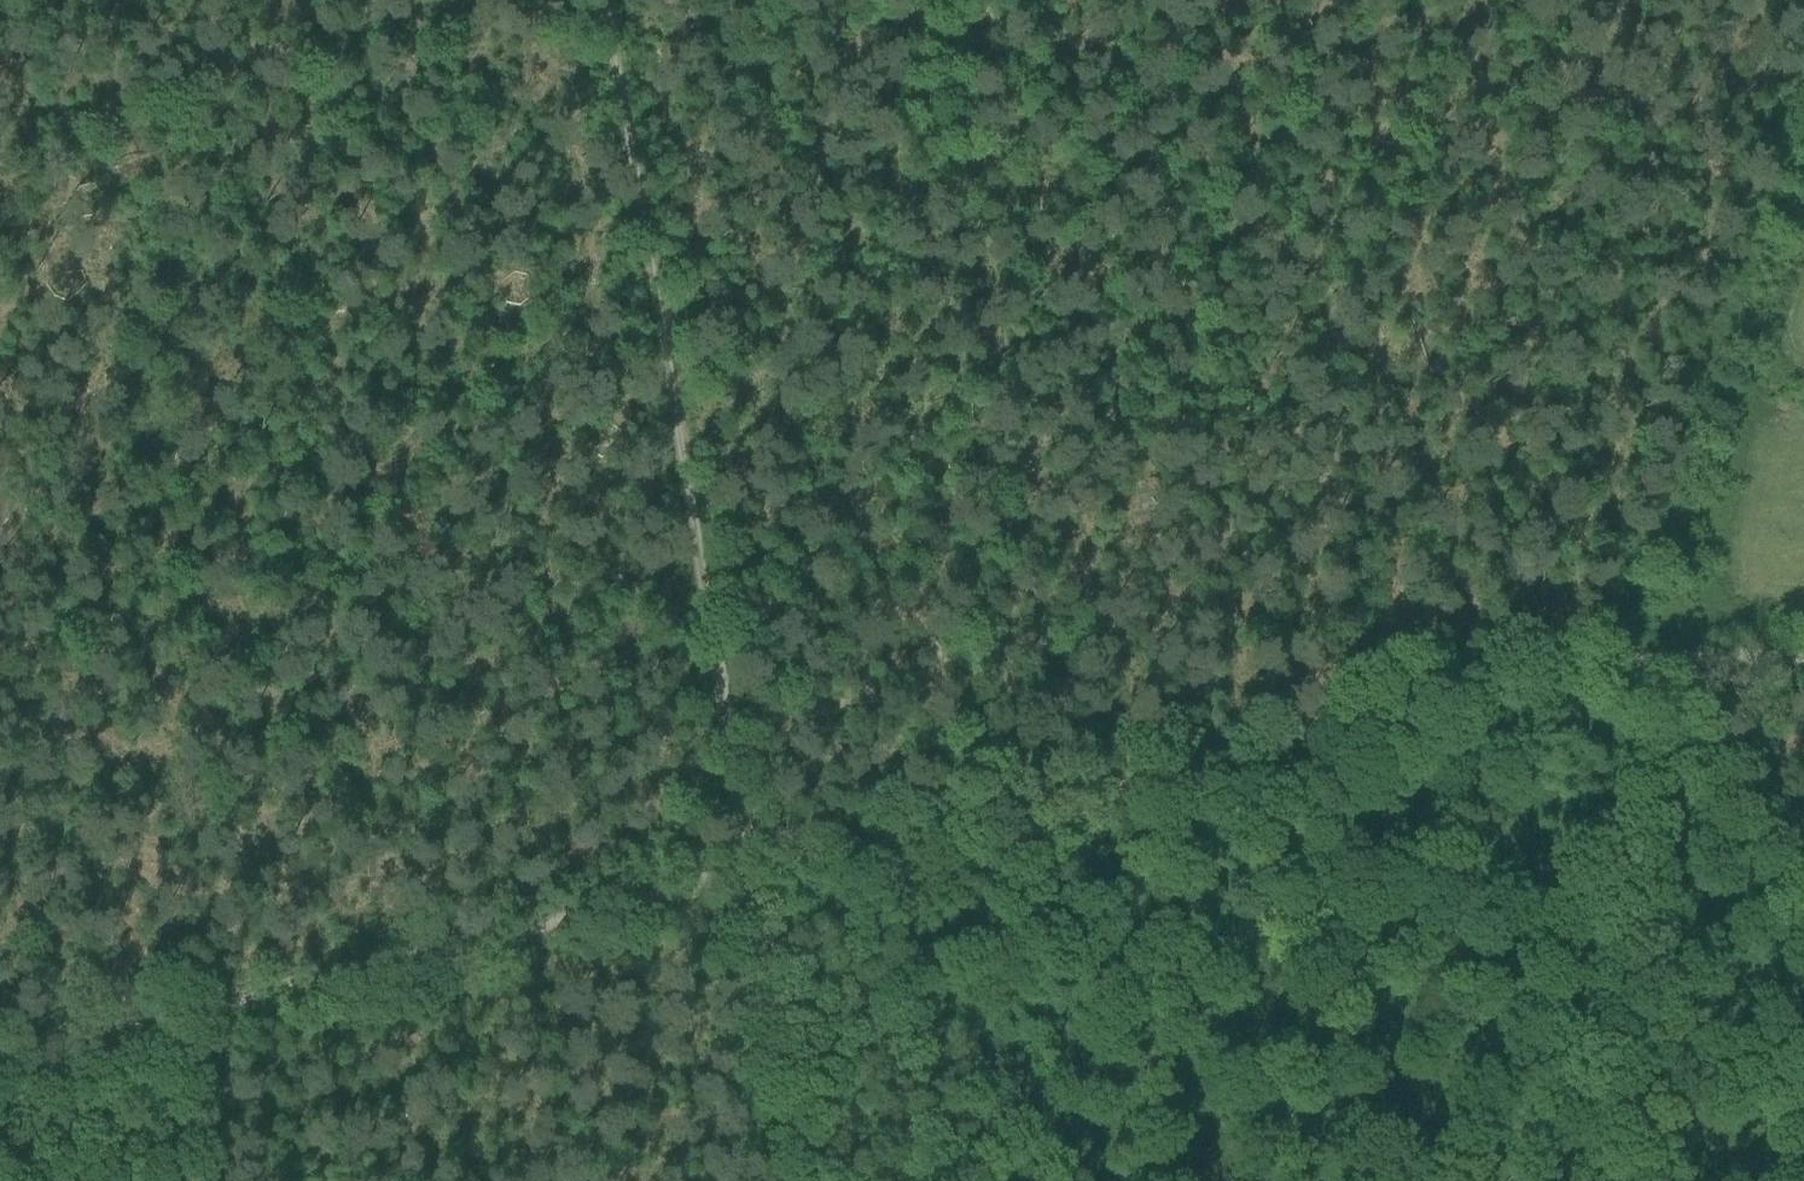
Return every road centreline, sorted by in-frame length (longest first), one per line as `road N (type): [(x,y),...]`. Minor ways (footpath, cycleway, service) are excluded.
road 1 (track): [(1622,670),(1803,663)]

